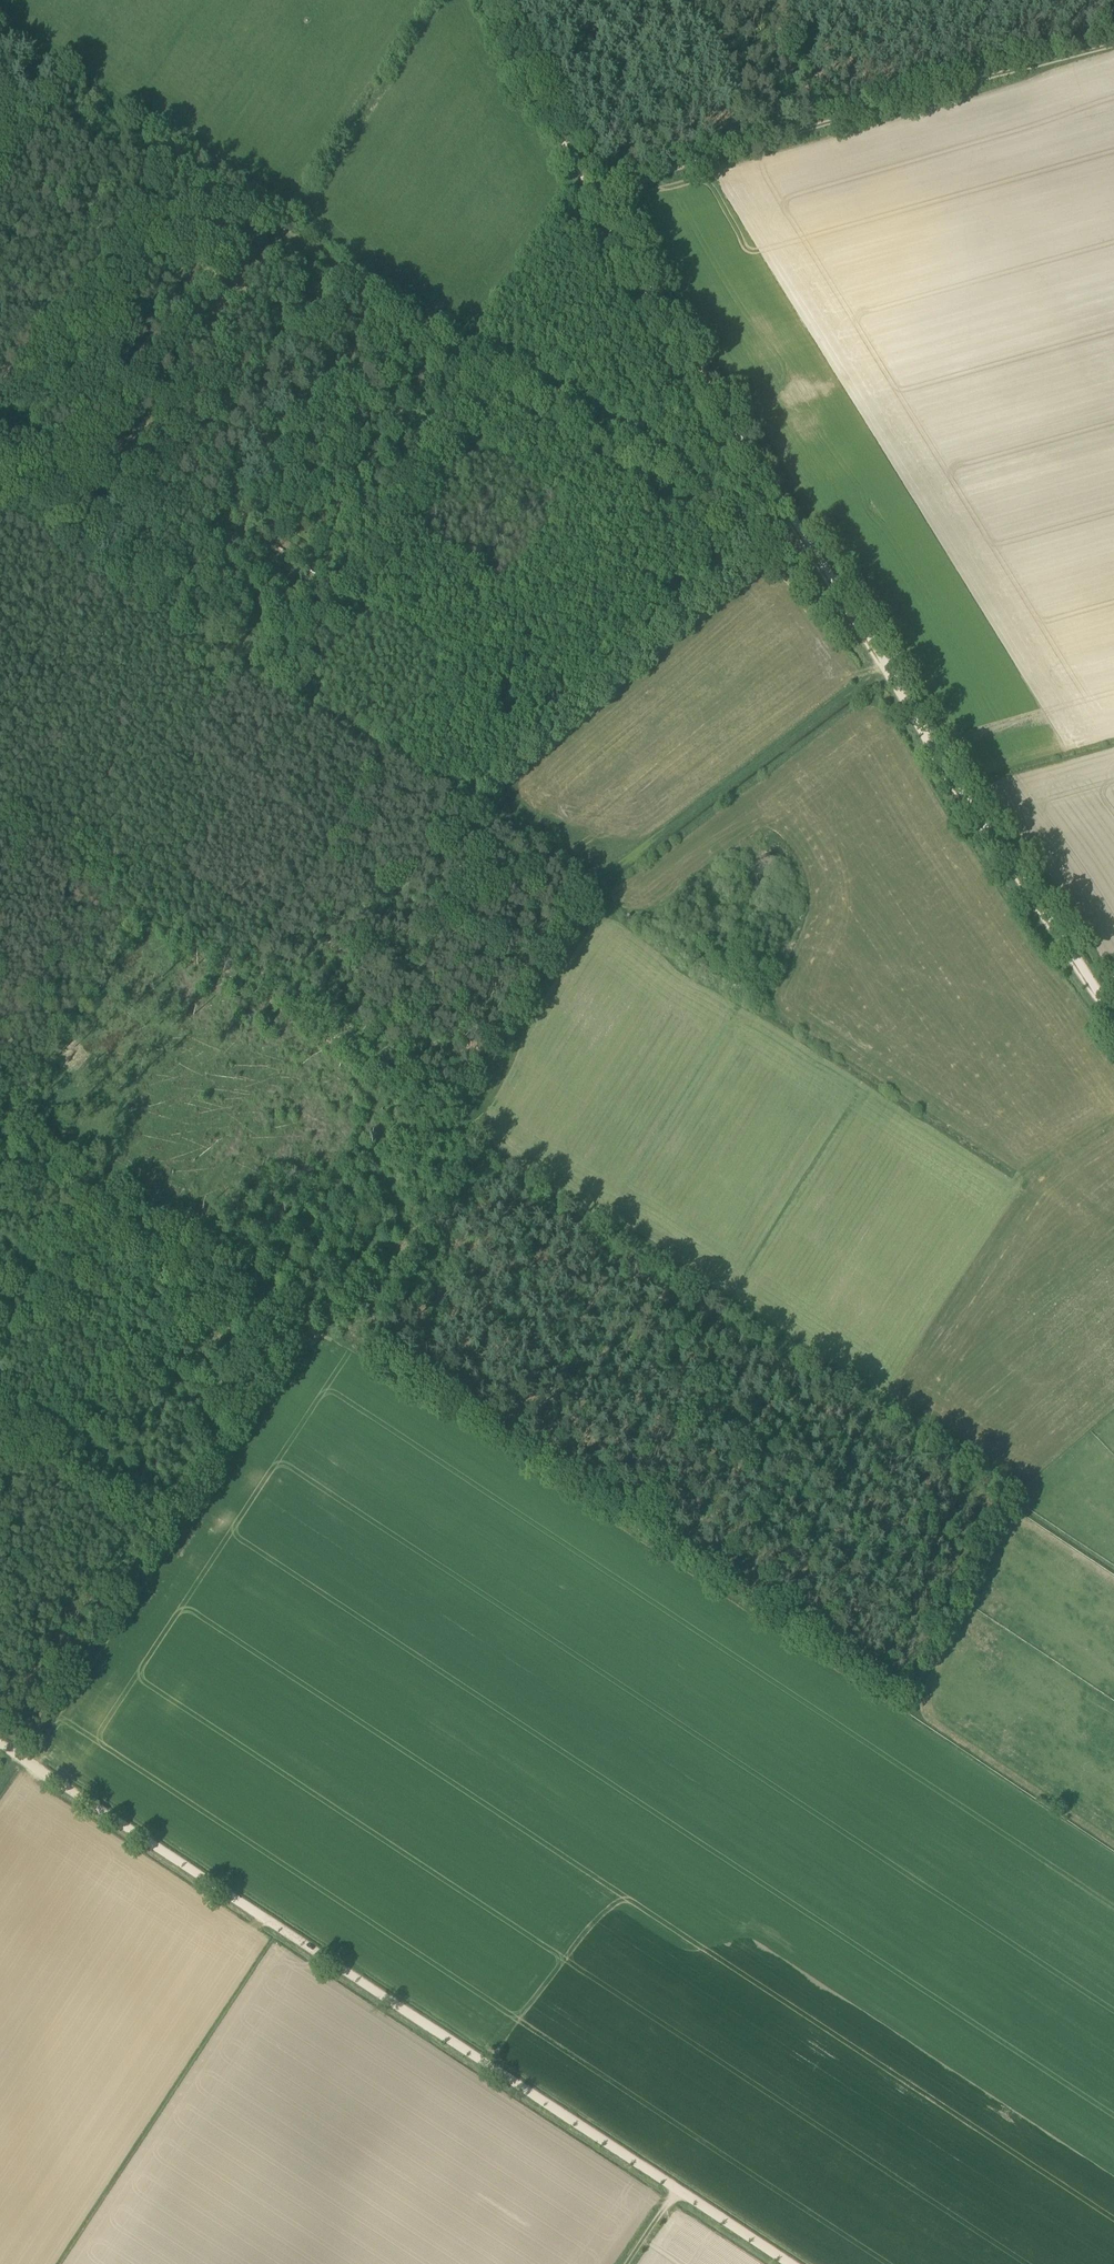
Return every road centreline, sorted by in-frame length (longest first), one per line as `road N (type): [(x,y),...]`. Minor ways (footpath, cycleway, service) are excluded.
road 1 (track): [(487,0),(664,313),(970,804),(1113,1016)]
road 2 (track): [(788,2263),(0,1747)]
road 3 (track): [(591,196),(1113,43)]

